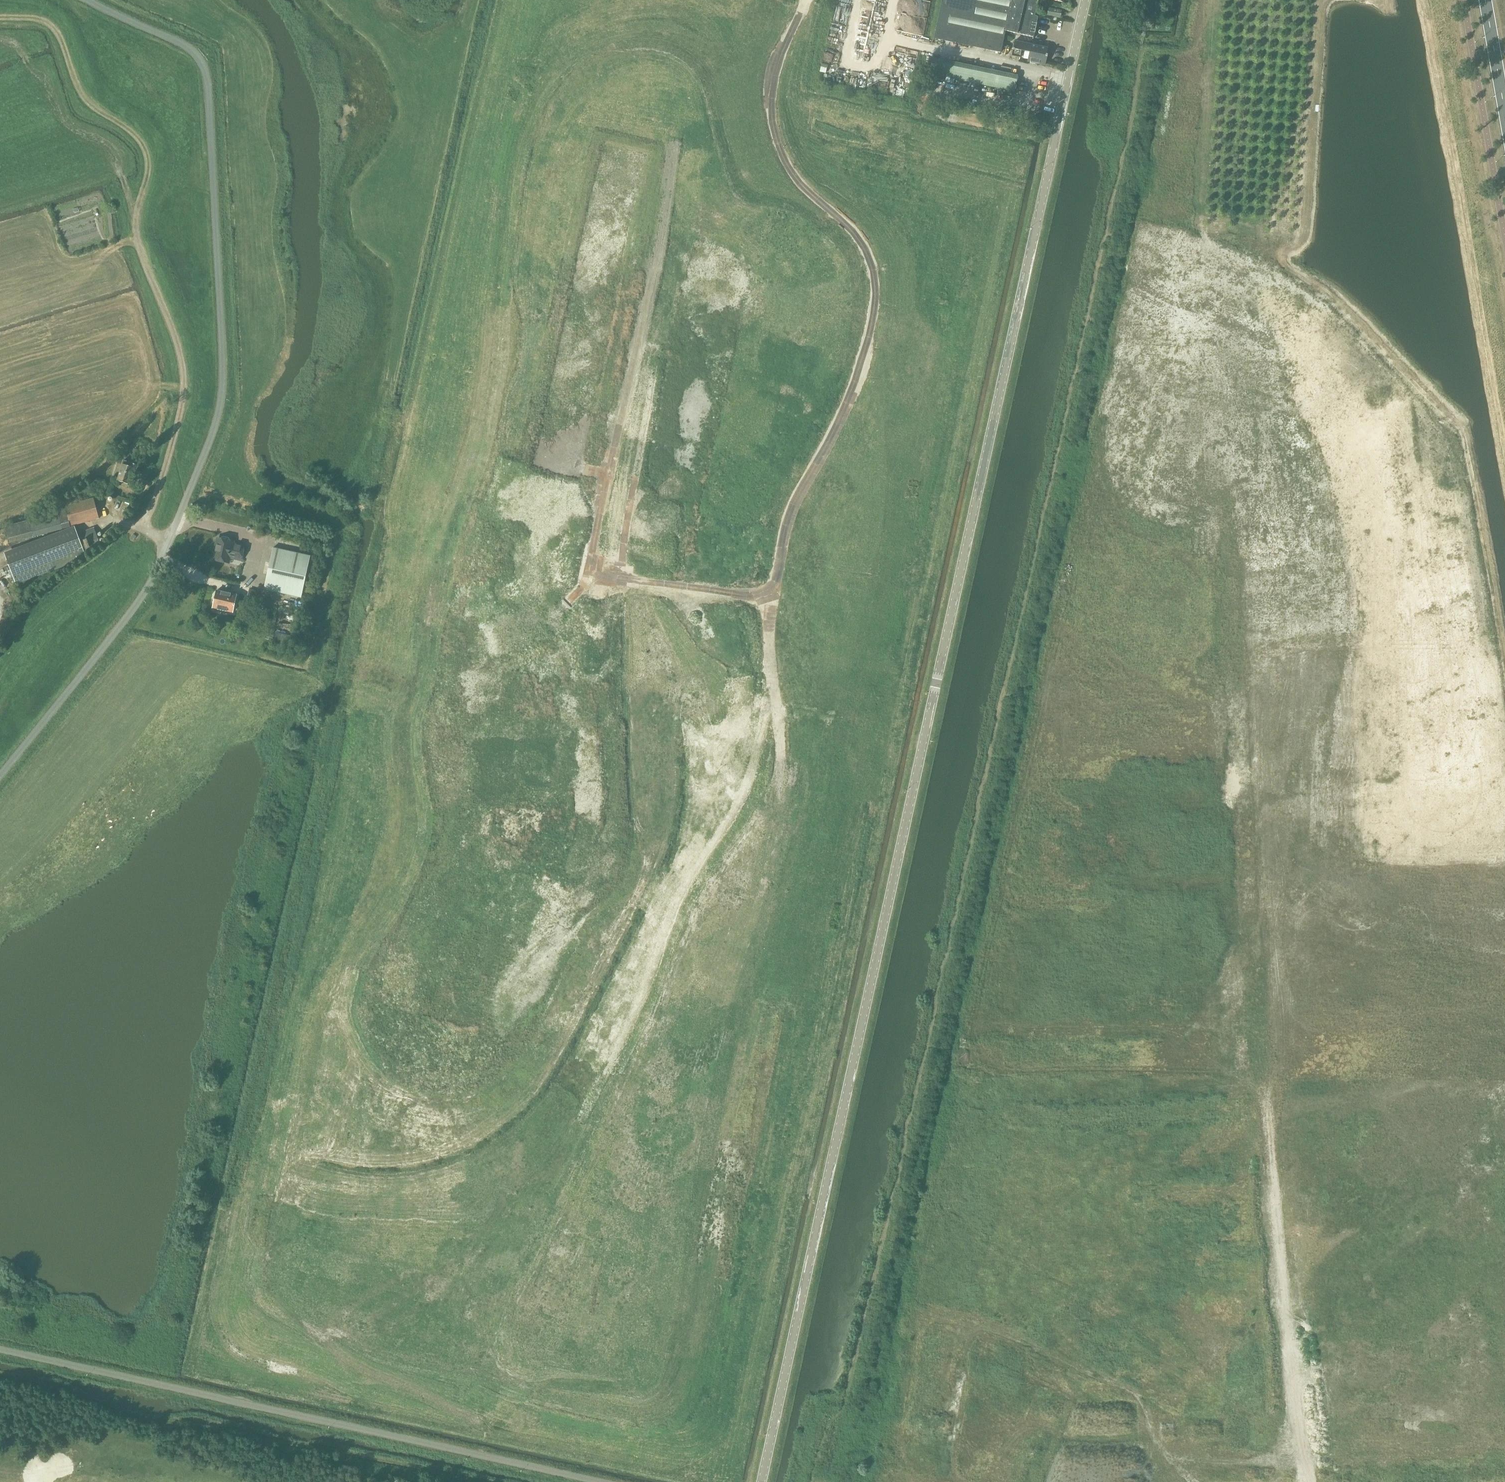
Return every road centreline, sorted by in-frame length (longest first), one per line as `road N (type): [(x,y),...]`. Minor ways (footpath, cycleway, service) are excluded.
road 1 (tertiary): [(761,1481),(1085,0)]
road 2 (unclassified): [(0,777),(147,588),(222,391),(205,73),(183,45),(87,0)]
road 3 (track): [(775,590),(790,511),(851,402),(876,323),(876,285),(863,242),(791,170),(770,121),(804,0)]
road 4 (unclassified): [(602,1481),(0,1350)]
road 5 (track): [(149,532),(143,529),(183,381),(175,336),(138,242),(148,156),(137,136),(83,96),(47,22)]
road 6 (track): [(1266,1084),(1297,1418),(1312,1481)]
road 7 (track): [(680,587),(775,590),(767,638),(780,745)]

